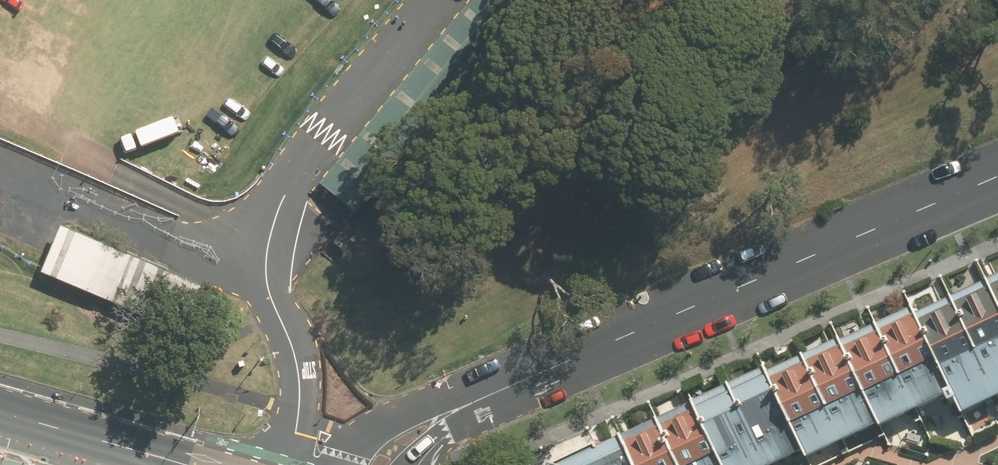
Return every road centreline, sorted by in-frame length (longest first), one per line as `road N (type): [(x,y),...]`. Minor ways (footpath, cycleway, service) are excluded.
road 1 (residential): [(511,386),(997,176)]
road 2 (residential): [(442,0),(326,138),(279,208),(267,284),(301,391),(288,464)]
road 3 (secondary): [(186,464),(0,412)]
road 4 (residential): [(345,464),(370,430),(436,402),(511,386)]
road 5 (residential): [(511,386),(418,464)]

